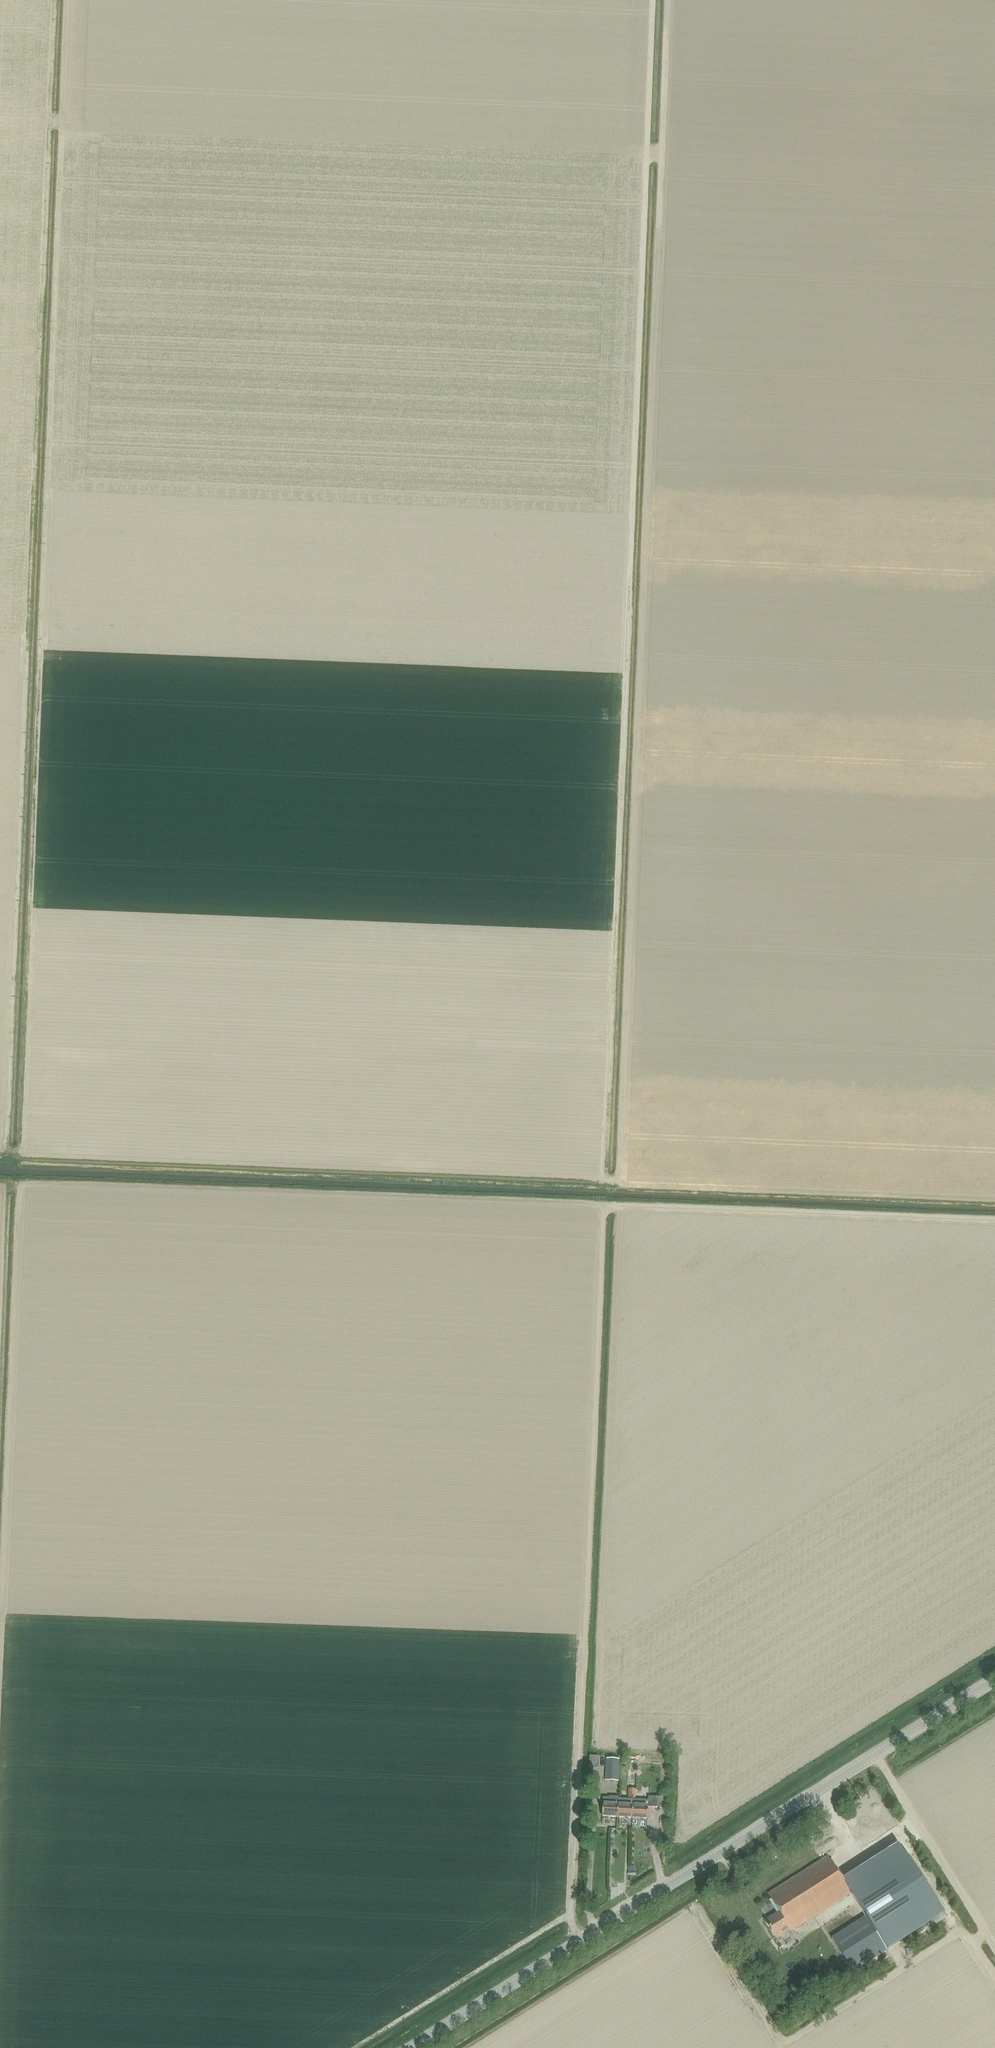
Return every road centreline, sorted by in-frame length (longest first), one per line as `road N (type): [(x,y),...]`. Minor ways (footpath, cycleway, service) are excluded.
road 1 (unclassified): [(412,2047),(994,1679)]

